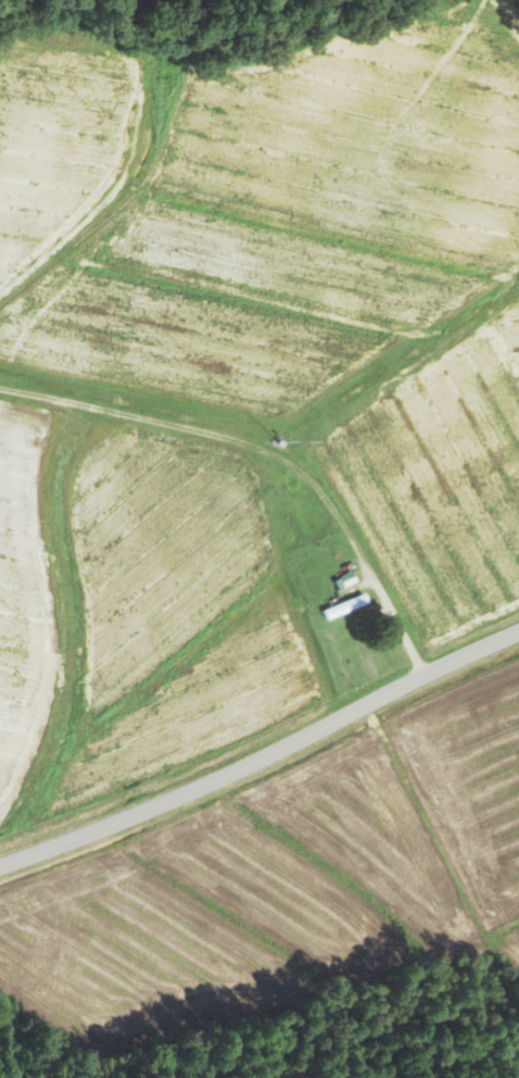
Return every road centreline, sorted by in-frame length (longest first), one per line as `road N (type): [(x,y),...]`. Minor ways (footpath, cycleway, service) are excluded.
road 1 (residential): [(518,637),(211,782),(0,868)]

